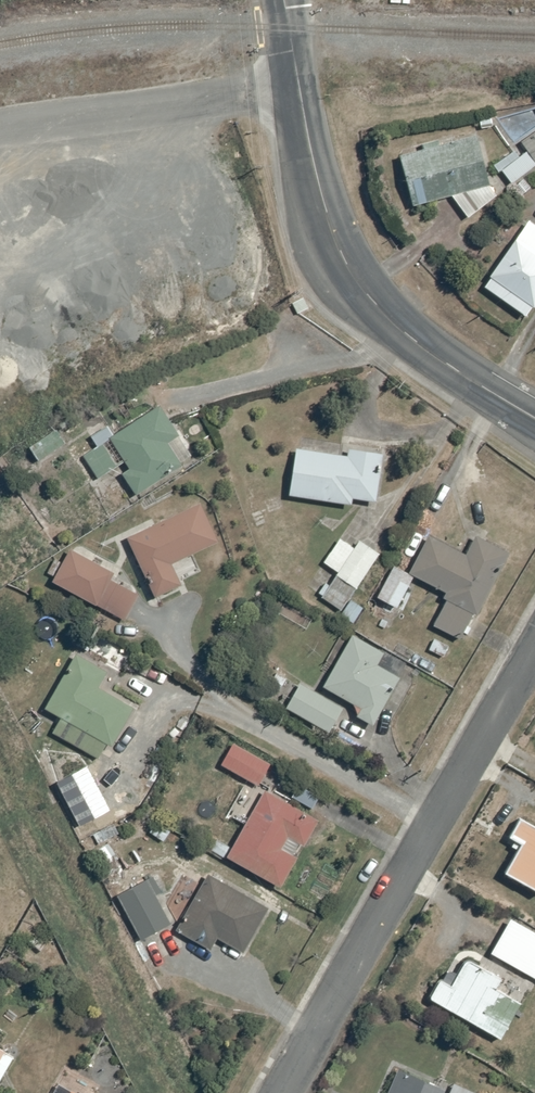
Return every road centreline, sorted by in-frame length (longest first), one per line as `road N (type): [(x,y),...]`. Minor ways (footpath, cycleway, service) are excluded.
road 1 (unclassified): [(285,0),(309,142),(341,252),(372,301),(411,339),(534,418)]
road 2 (residential): [(534,645),(279,1092)]

